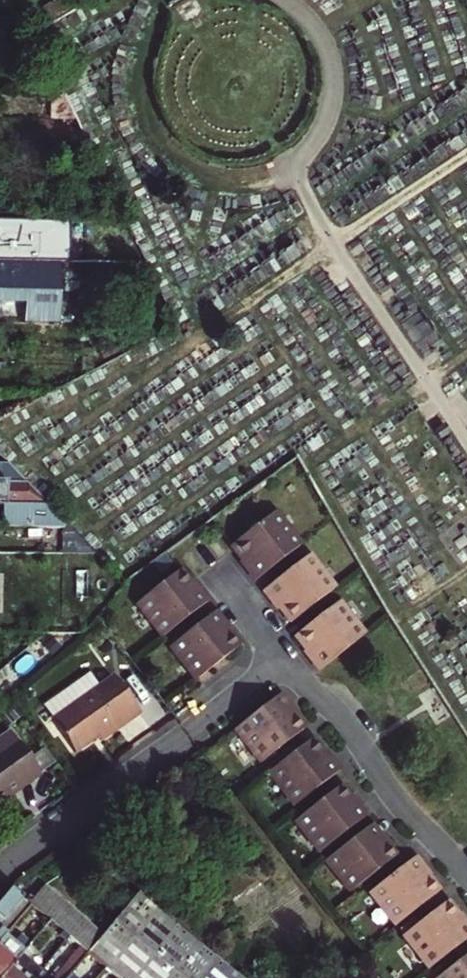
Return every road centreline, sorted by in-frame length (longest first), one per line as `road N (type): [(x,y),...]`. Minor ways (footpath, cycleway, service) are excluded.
road 1 (residential): [(0,868),(285,662)]
road 2 (residential): [(285,662),(466,896)]

